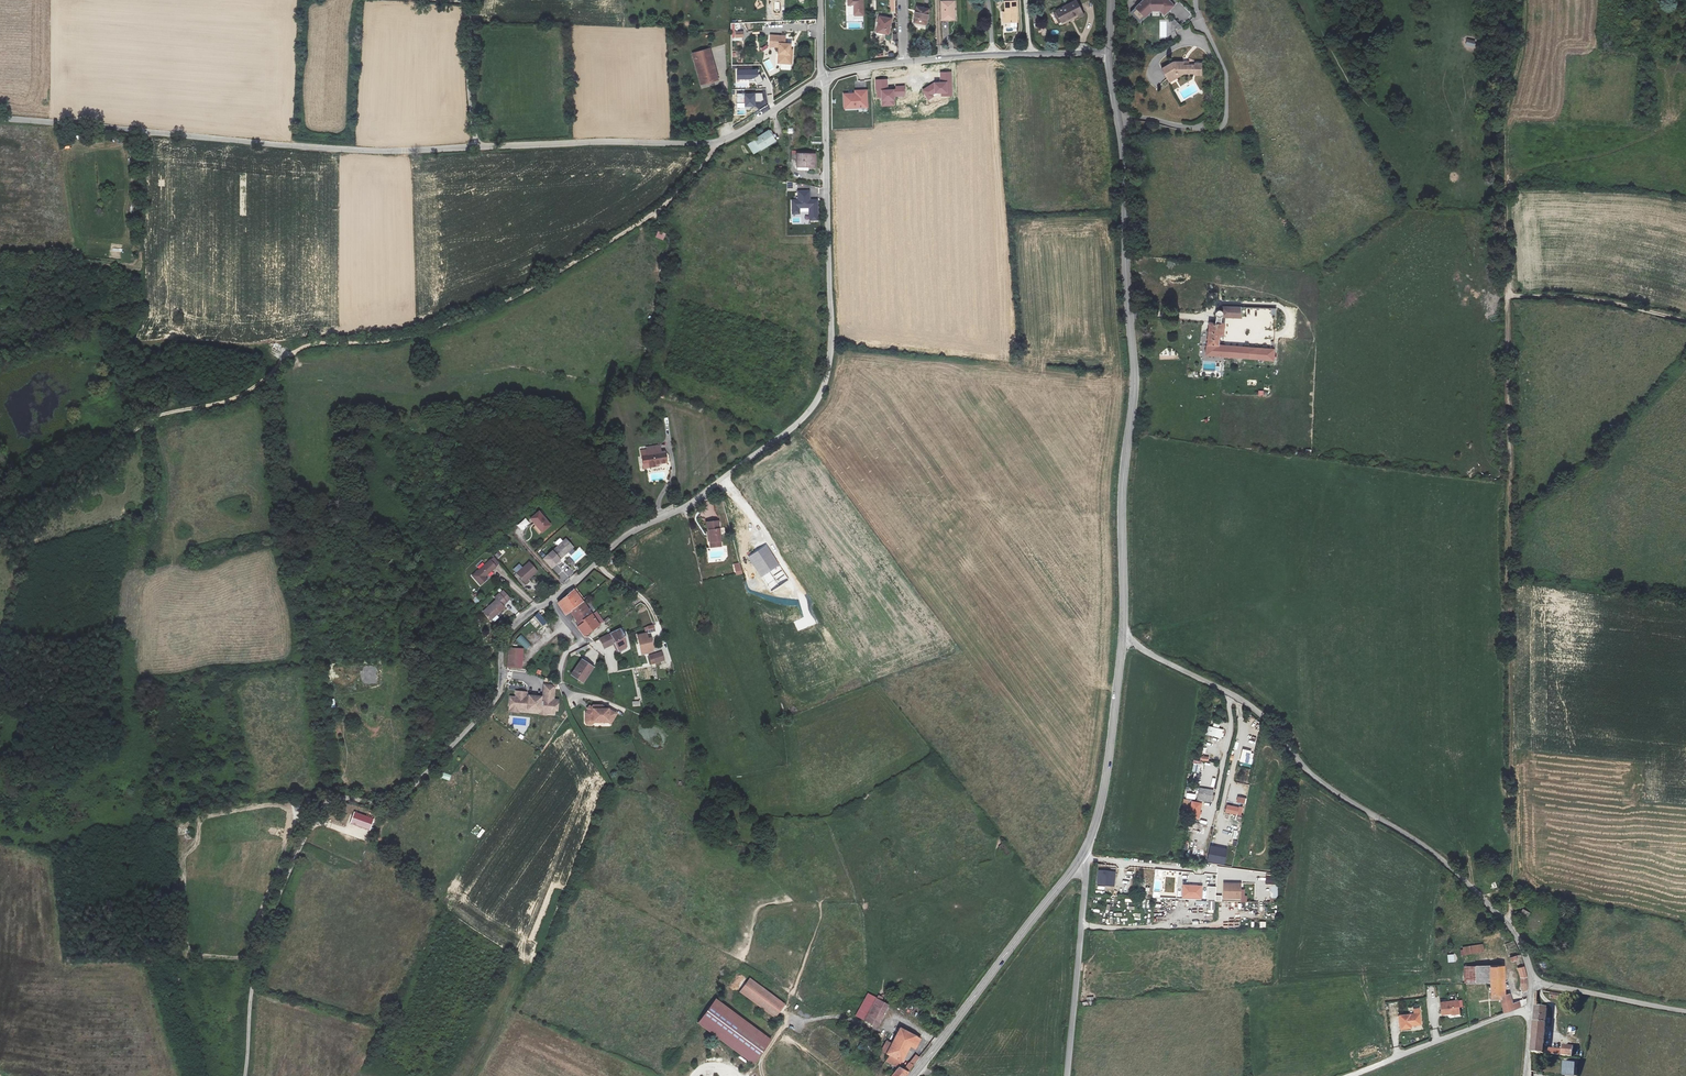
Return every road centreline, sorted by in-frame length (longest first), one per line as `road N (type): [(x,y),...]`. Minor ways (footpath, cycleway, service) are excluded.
road 1 (track): [(715,144),(651,215),(500,304),(393,339),(309,345),(242,395),(150,419),(0,525)]
road 2 (unclassified): [(824,78),(832,333),(826,384),(801,419),(684,507),(622,538),(551,600)]
road 3 (unclassified): [(551,600),(513,627),(495,700),(403,797),(323,802),(264,934),(246,1075)]
road 4 (track): [(1509,295),(1512,883),(1482,898)]
road 5 (tertiary): [(1110,54),(1135,376),(1122,494),(1123,638)]
road 6 (unclassified): [(1123,638),(1260,713),(1321,781),(1440,859),(1509,929),(1532,981)]
road 7 (unclassified): [(0,120),(275,145),(478,147)]
road 8 (unclassified): [(478,147),(721,143),(824,78)]
road 9 (tertiary): [(1082,858),(912,1075)]
road 10 (tertiary): [(1123,638),(1100,809),(1082,858)]
road 11 (unclassified): [(1082,858),(1068,1075)]
road 12 (track): [(1256,333),(1285,333),(1283,308),(1221,303),(1195,317),(1129,312)]
road 13 (unclassified): [(904,63),(1110,54)]
road 14 (unclassified): [(1530,1007),(1348,1075)]
road 15 (track): [(1509,295),(1618,303),(1685,321)]
road 16 (unclassified): [(1532,981),(1685,1011)]
road 17 (unclassified): [(469,0),(478,147)]

